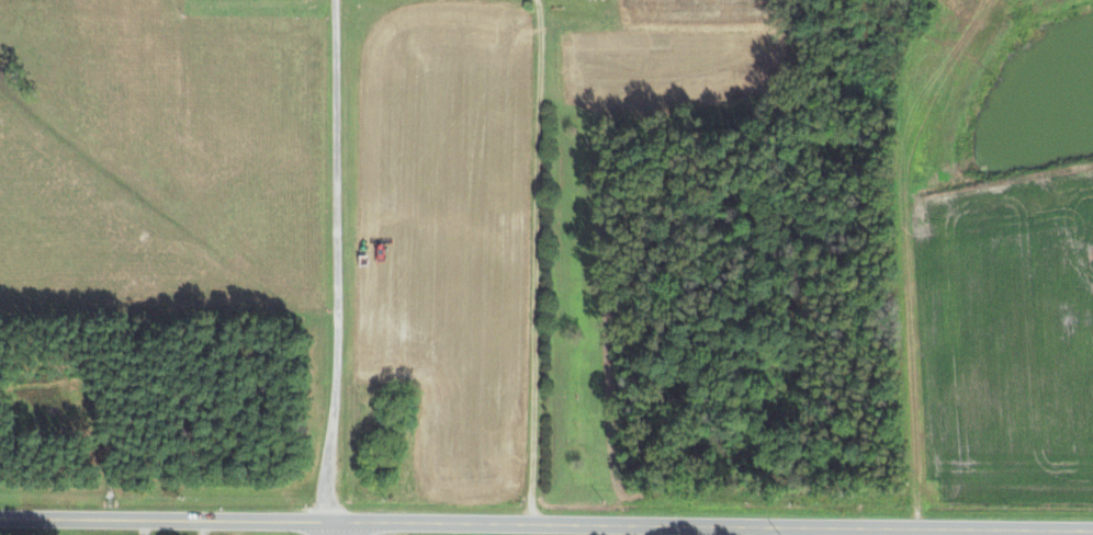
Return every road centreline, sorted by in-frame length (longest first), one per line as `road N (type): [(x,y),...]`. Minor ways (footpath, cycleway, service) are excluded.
road 1 (primary): [(0,527),(1092,532)]
road 2 (track): [(916,530),(901,158),(927,42)]

